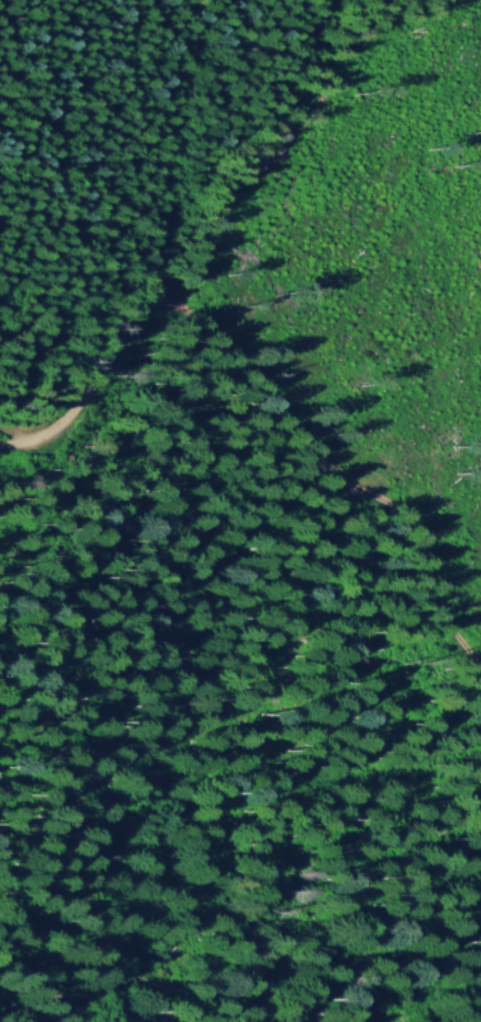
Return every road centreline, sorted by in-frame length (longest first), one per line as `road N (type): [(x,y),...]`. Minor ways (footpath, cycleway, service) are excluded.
road 1 (residential): [(480,664),(435,602),(427,550),(398,507),(329,468),(182,301),(145,312),(57,436),(0,448)]

